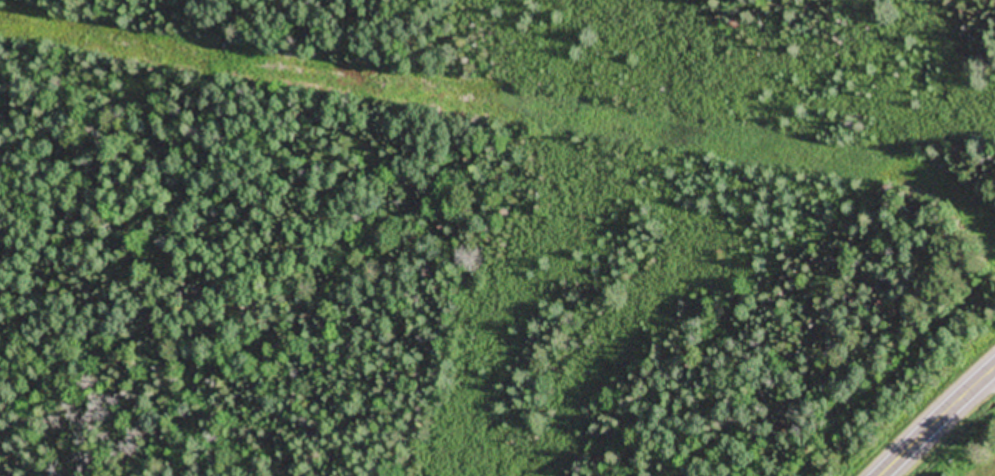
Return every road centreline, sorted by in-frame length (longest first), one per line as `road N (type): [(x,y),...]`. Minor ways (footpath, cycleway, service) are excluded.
road 1 (primary): [(884,475),(994,375)]

